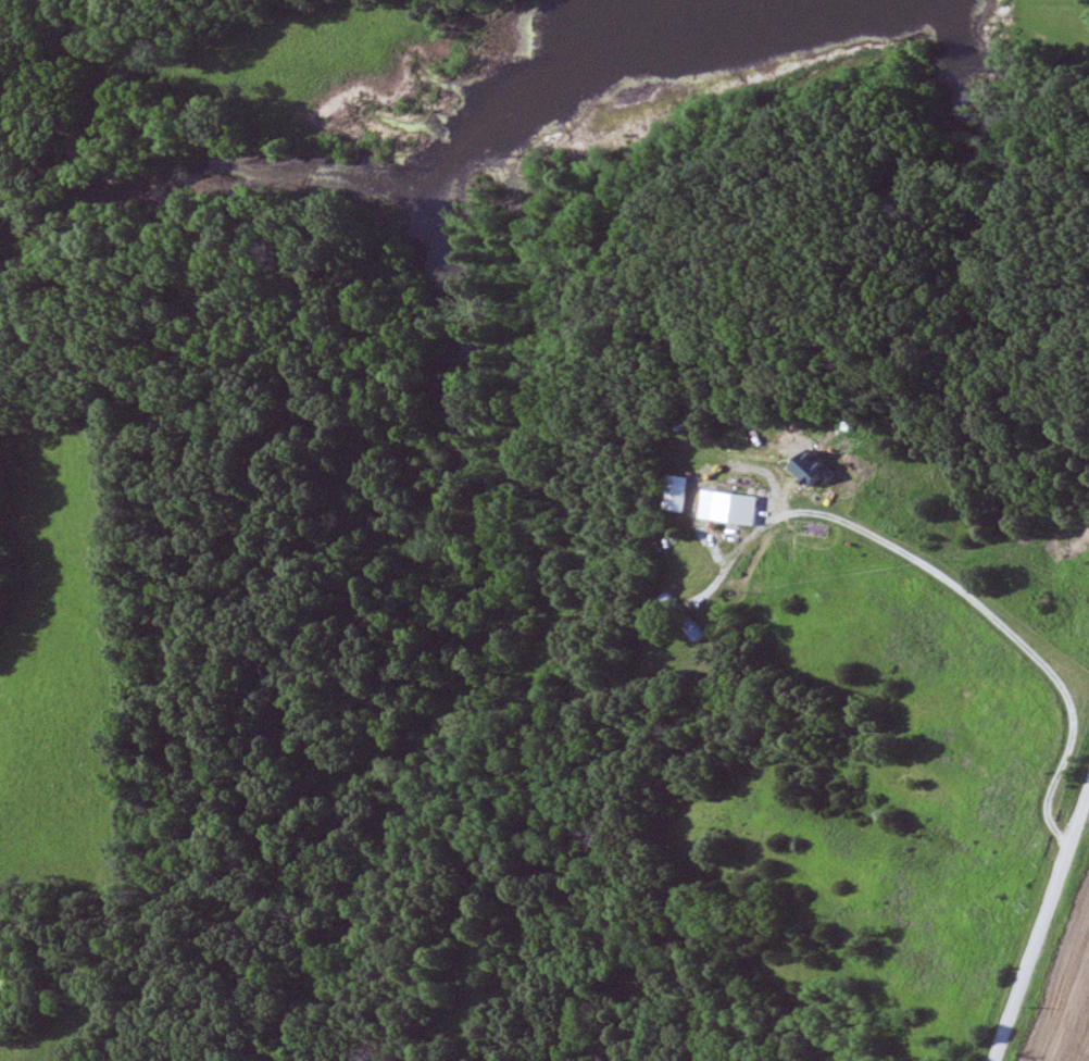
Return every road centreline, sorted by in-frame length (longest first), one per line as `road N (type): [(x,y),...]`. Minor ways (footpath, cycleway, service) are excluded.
road 1 (residential): [(998,1060),(1088,793)]

